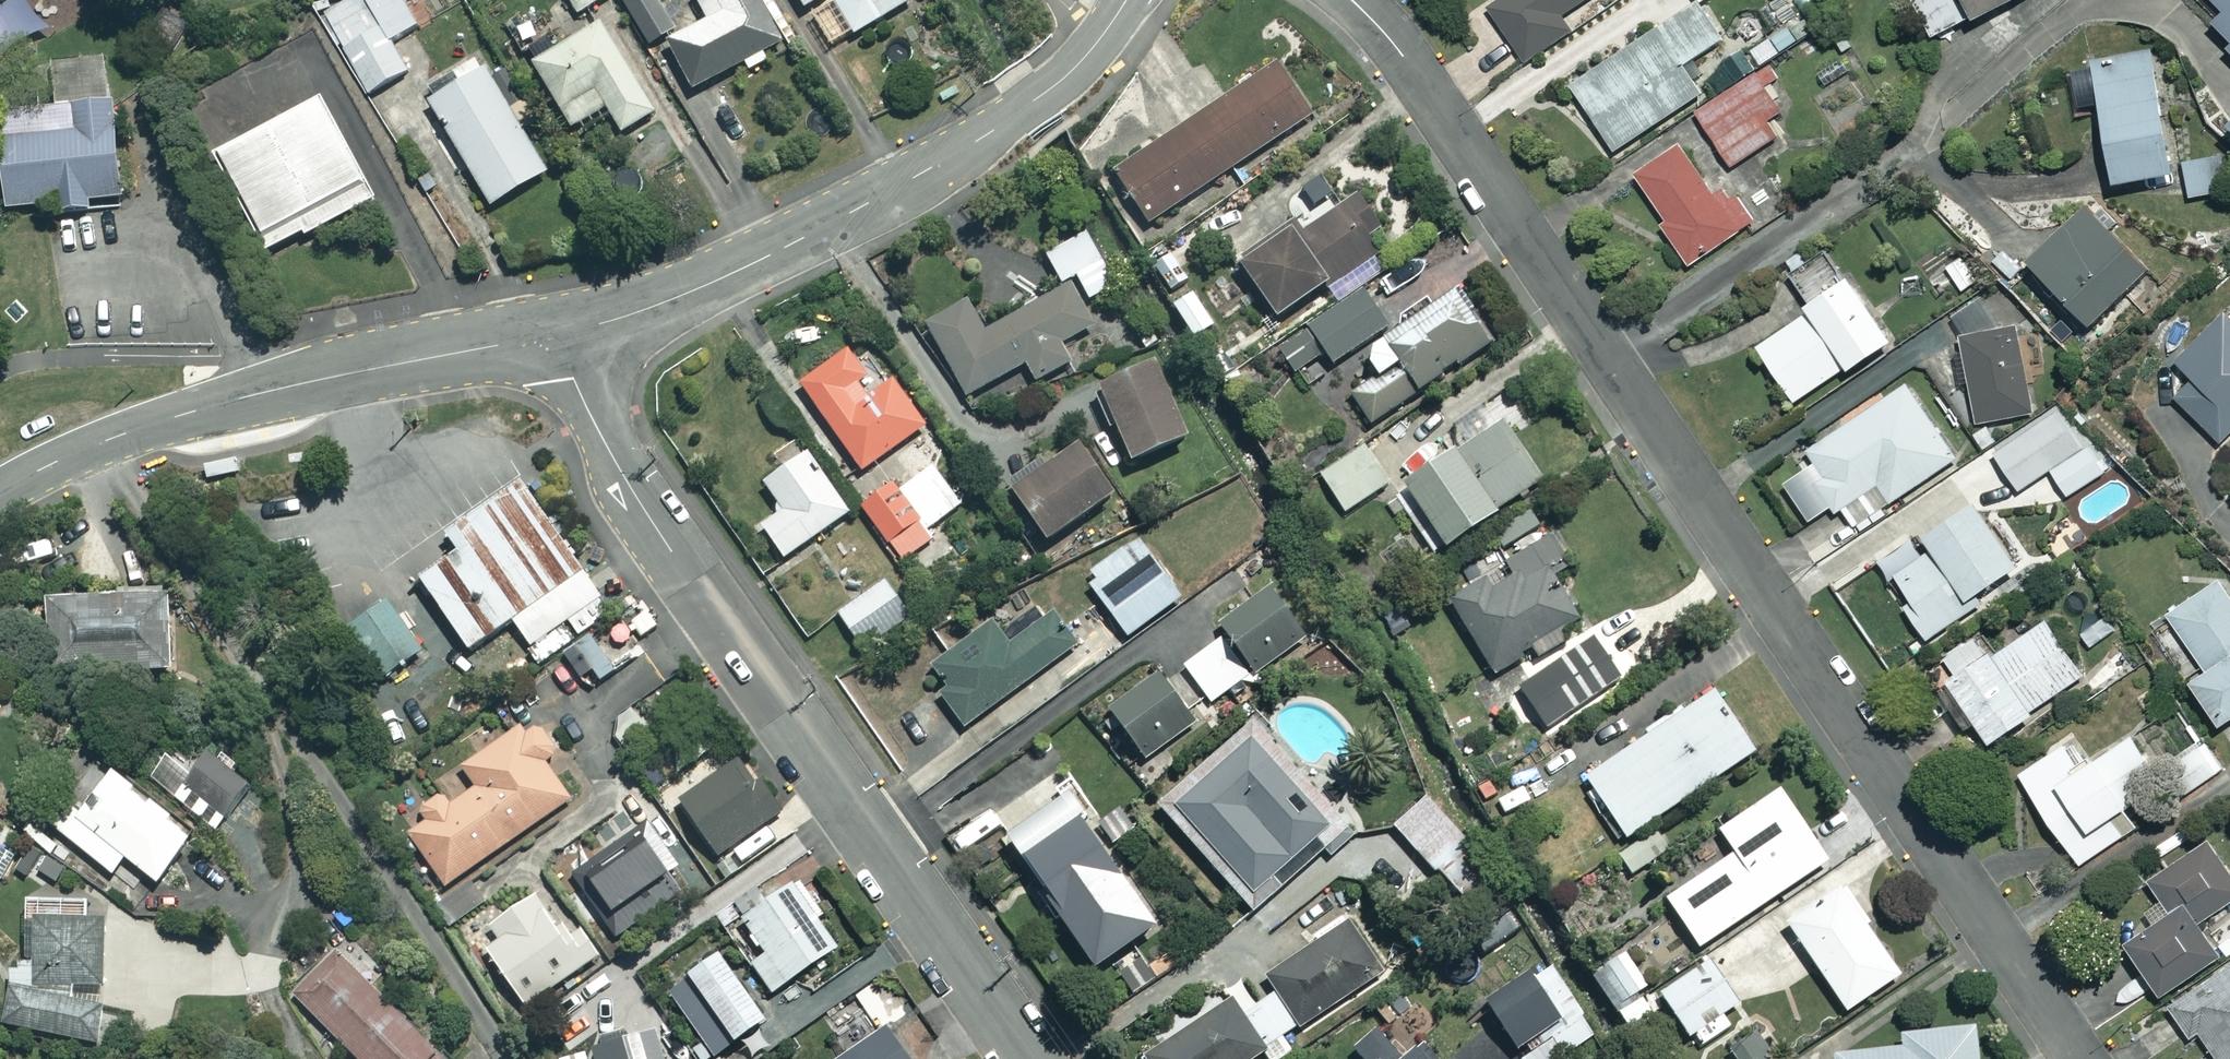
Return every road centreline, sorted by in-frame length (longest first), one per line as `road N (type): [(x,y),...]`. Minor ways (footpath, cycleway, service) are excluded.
road 1 (residential): [(1352,0),(1402,53),(2078,1058)]
road 2 (residential): [(1027,1058),(671,551),(598,429),(561,334)]
road 3 (residential): [(1126,0),(1054,89),(943,160),(770,255),(621,319),(561,334)]
road 4 (residential): [(561,334),(186,413),(111,438),(0,494)]

